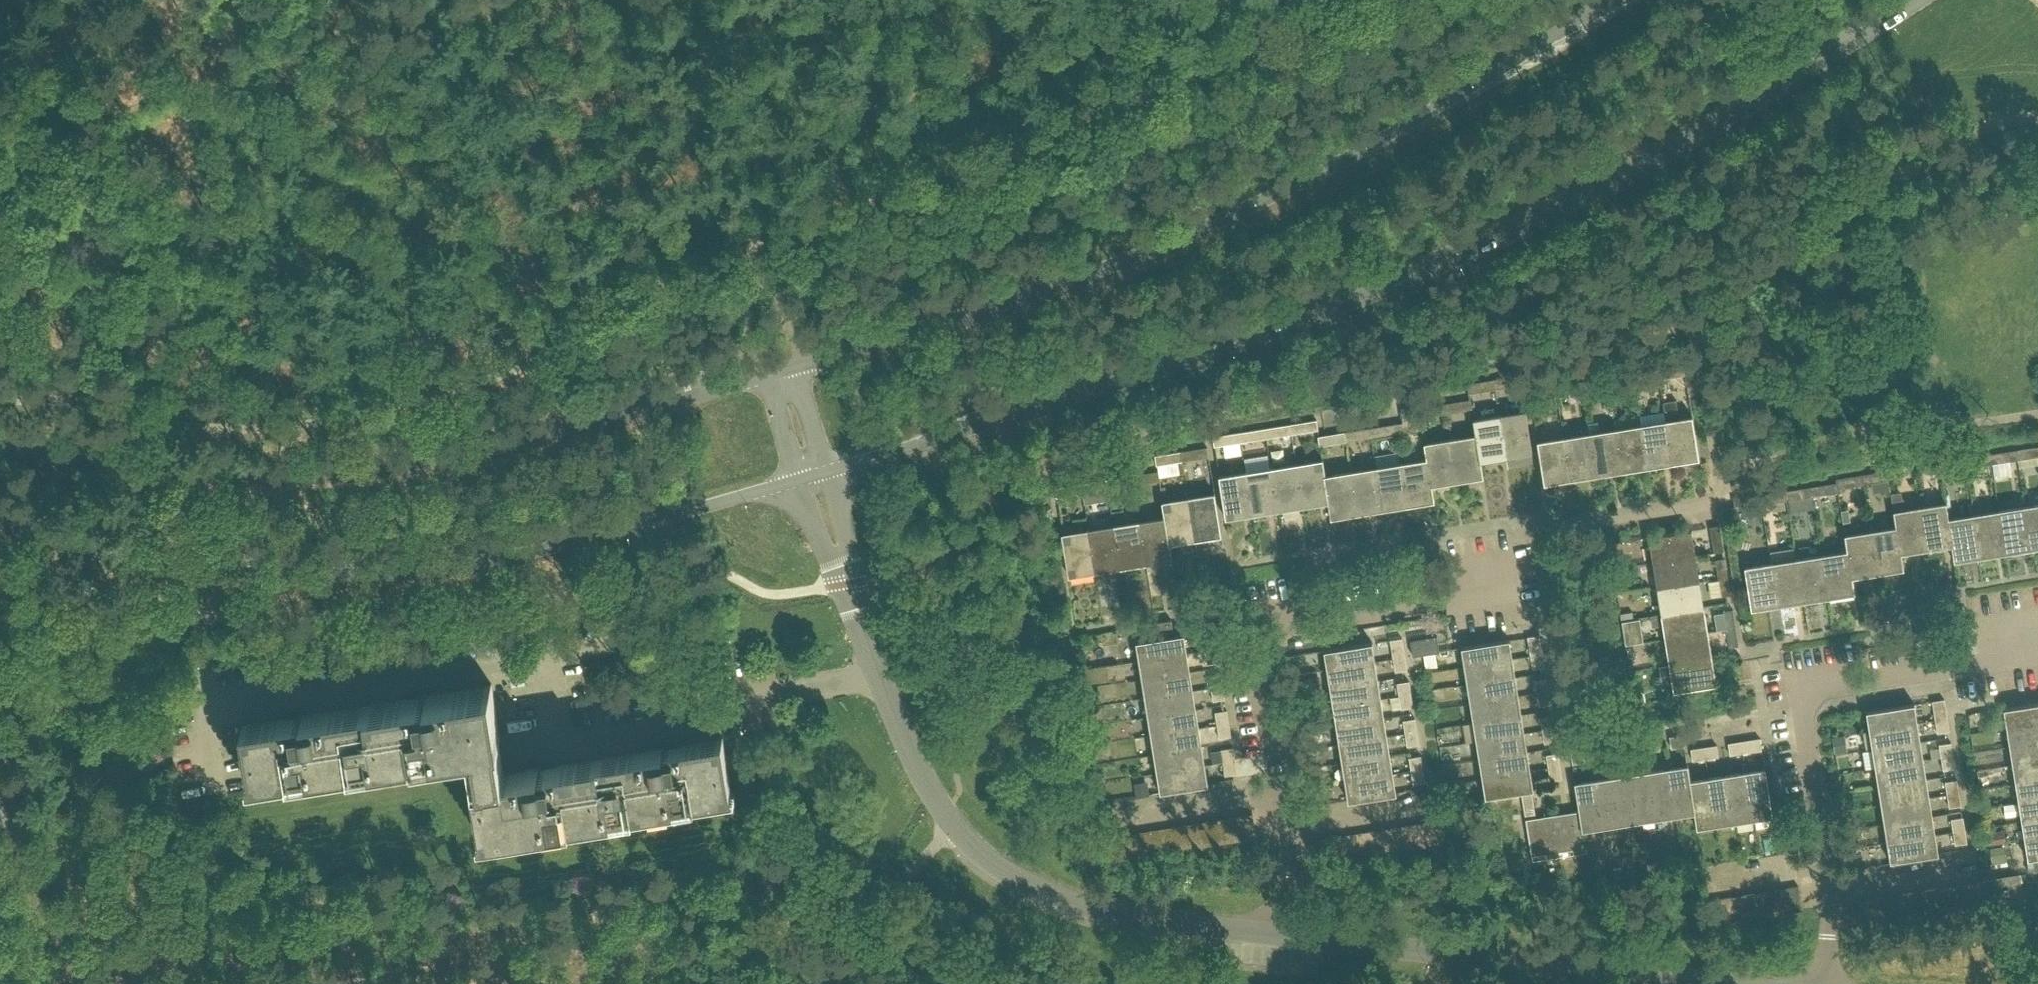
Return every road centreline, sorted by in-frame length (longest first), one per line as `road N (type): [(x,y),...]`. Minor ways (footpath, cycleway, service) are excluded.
road 1 (tertiary): [(827,472),(1238,340),(1475,245),(1746,104),(1913,0)]
road 2 (tertiary): [(1612,0),(1374,144),(1162,246),(798,364)]
road 3 (tertiary): [(0,516),(155,555),(335,573),(461,563),(572,541),(797,480)]
road 4 (tertiary): [(763,375),(485,446),(292,475),(131,465),(0,434)]
road 5 (unclassified): [(841,558),(914,769),(952,826),(1003,870),(1074,904),(1280,936)]
road 6 (residential): [(1280,936),(1287,823),(1260,666),(1264,639),(1291,625),(1450,600),(1490,572)]
road 7 (residential): [(1821,983),(1827,895),(1804,711),(1819,687),(1980,662),(2014,635)]
road 8 (unclassified): [(1280,936),(1717,983)]
road 9 (track): [(577,0),(571,345)]
road 10 (track): [(571,345),(578,401),(572,541)]

